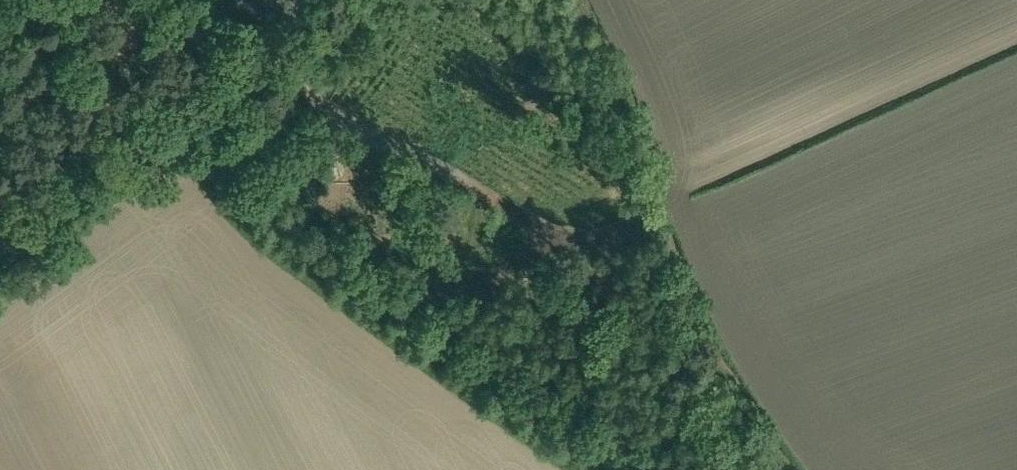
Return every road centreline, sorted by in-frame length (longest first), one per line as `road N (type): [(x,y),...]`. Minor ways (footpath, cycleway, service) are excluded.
road 1 (unclassified): [(0,251),(33,225),(223,133),(312,0)]

